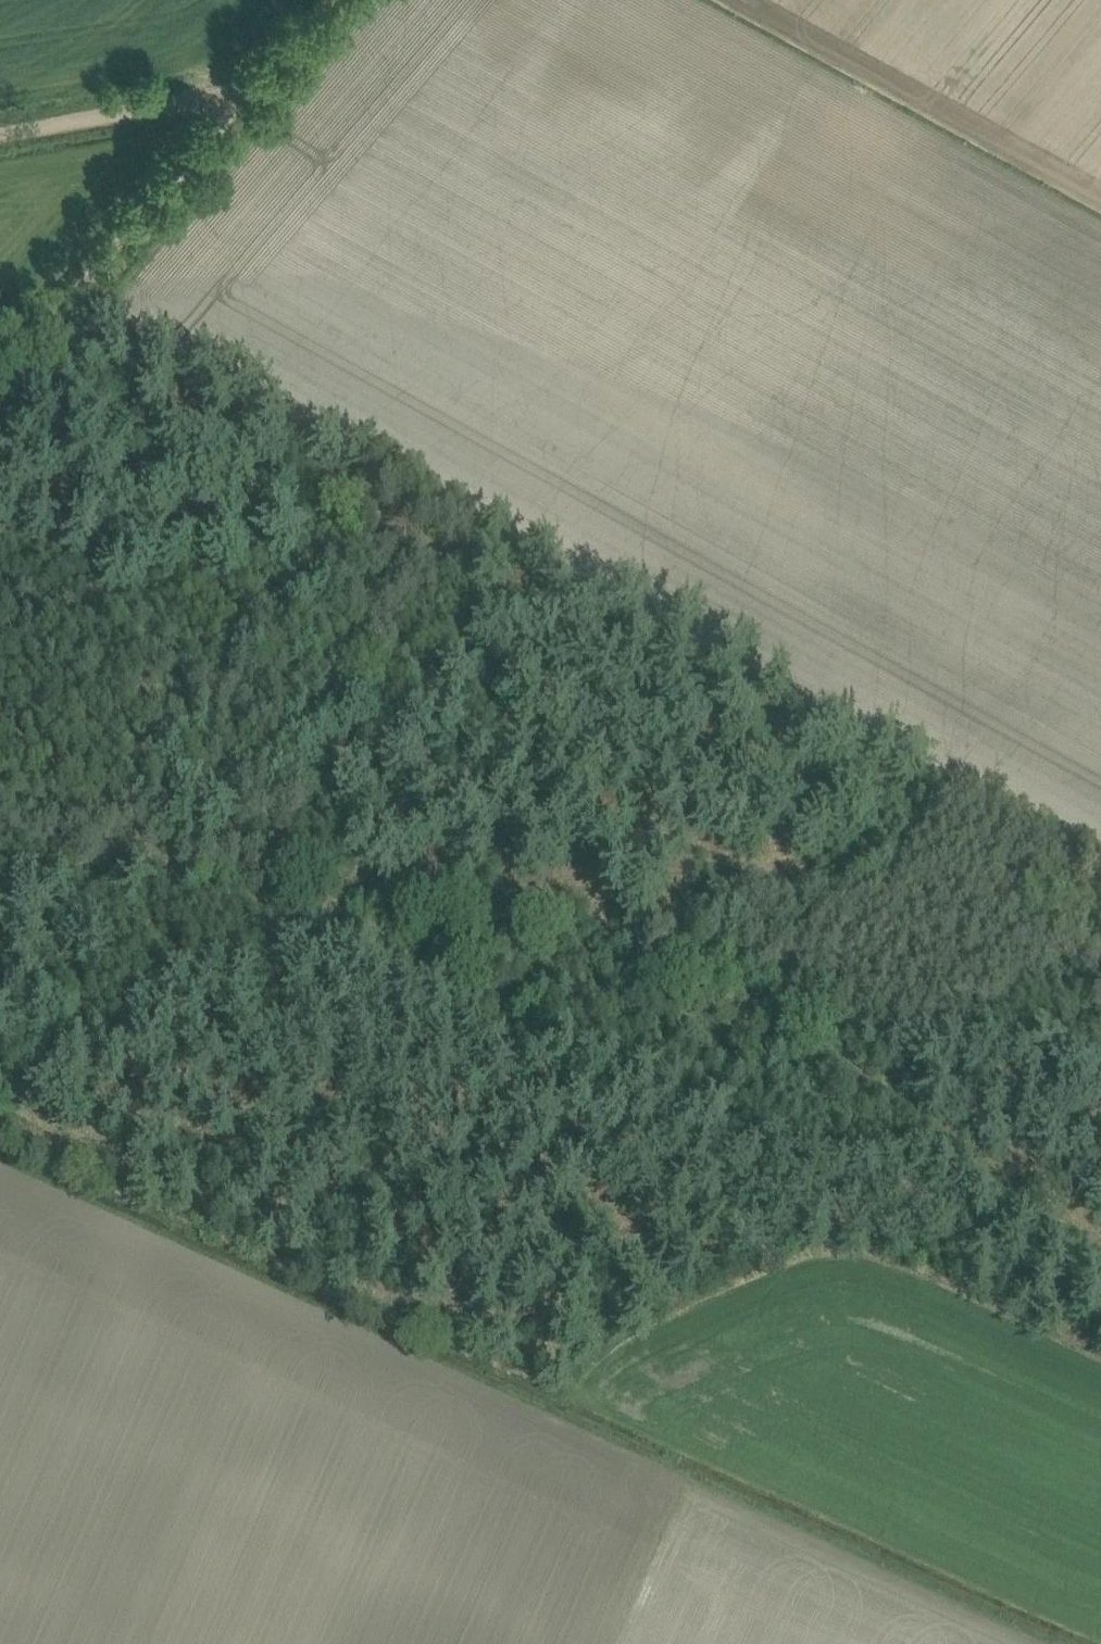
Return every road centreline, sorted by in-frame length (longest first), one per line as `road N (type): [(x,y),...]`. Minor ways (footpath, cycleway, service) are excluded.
road 1 (track): [(0,823),(110,854),(542,916),(639,954),(1100,1262)]
road 2 (track): [(0,379),(252,88)]
road 3 (track): [(252,88),(0,136)]

